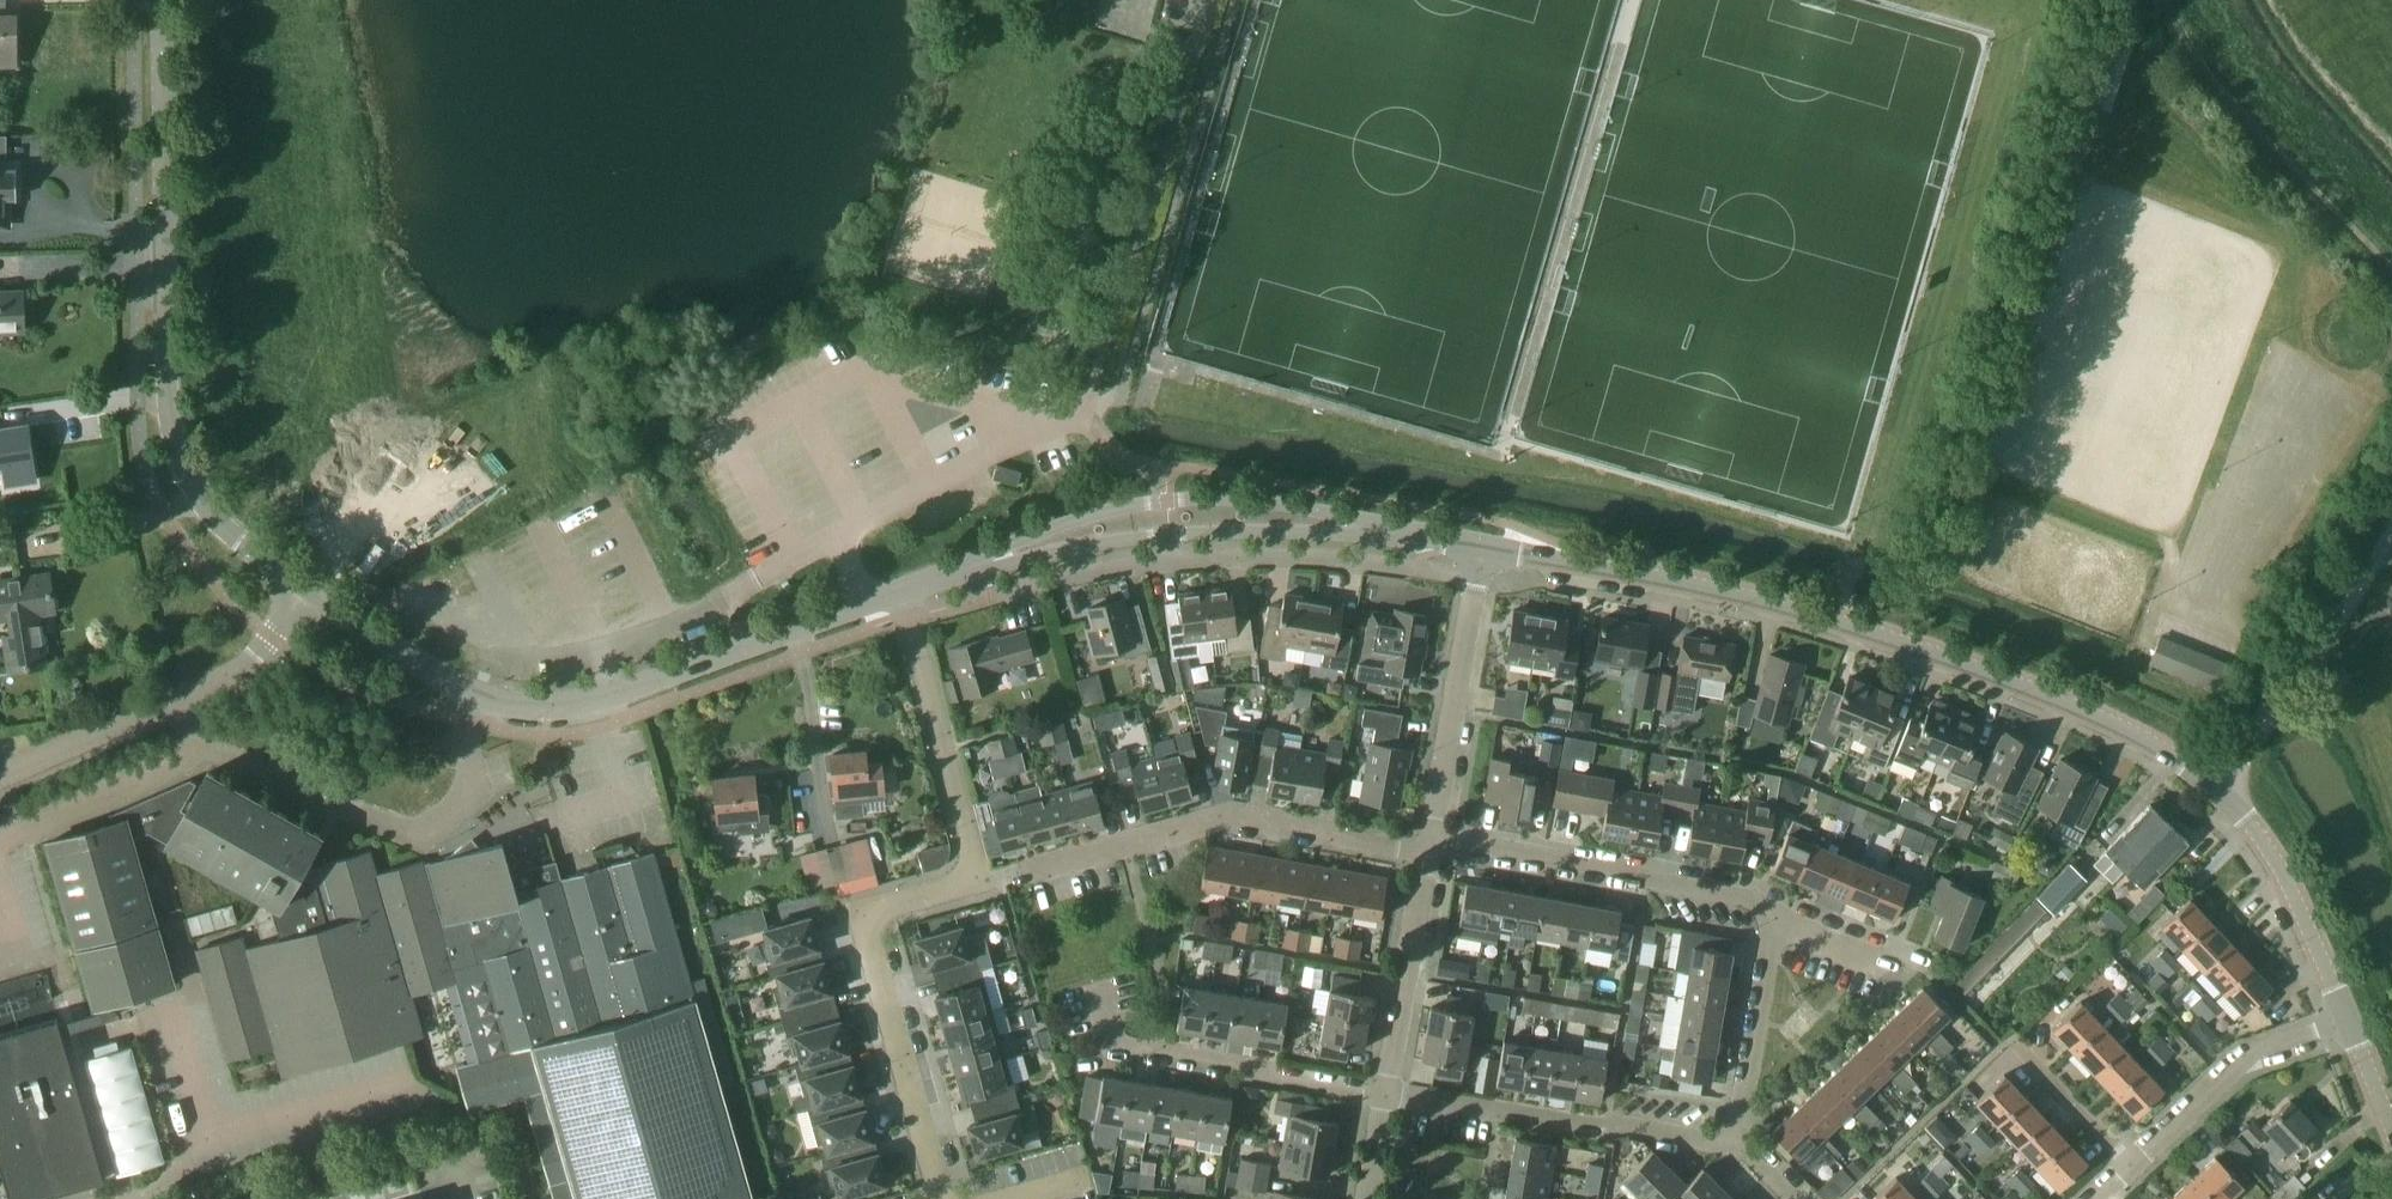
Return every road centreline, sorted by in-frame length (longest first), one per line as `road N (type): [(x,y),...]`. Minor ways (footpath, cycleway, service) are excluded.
road 1 (tertiary): [(2348,1022),(2267,844),(2225,787),(2192,765),(1983,670),(1845,624),(1633,572)]
road 2 (residential): [(942,1198),(863,911),(976,881),(902,596)]
road 3 (tertiary): [(307,591),(201,502),(177,451),(168,394),(164,0)]
road 4 (tertiary): [(902,596),(641,689),(567,707),(479,696),(307,591)]
road 5 (residential): [(995,596),(1129,566),(1225,559),(1356,561),(1477,581)]
road 6 (tertiary): [(1402,537),(1343,517),(1247,503),(1169,502),(1054,529),(948,580)]
road 7 (tertiary): [(948,580),(1068,551),(1171,538),(1402,537)]
road 8 (residential): [(1032,868),(1228,816),(1426,853)]
road 9 (unclassified): [(0,774),(253,654),(307,591)]
road 10 (residential): [(1773,919),(1753,899),(1429,834)]
road 11 (residential): [(1734,1143),(1385,1091)]
road 12 (track): [(2391,268),(2210,72),(2165,0)]
road 13 (residential): [(1384,1099),(1274,1080),(1239,1062),(1113,1042),(1097,989)]
road 14 (track): [(2225,787),(2379,557)]
road 15 (residential): [(2348,1022),(2245,1062),(2132,1167)]
road 16 (residential): [(1429,834),(1477,581)]
road 17 (residential): [(1385,1091),(1426,853)]
road 18 (residential): [(1734,1143),(1773,919)]
road 19 (residential): [(2132,1167),(2010,1038)]
road 20 (tertiary): [(1482,547),(1633,572)]
road 21 (residential): [(1889,967),(1773,919)]

